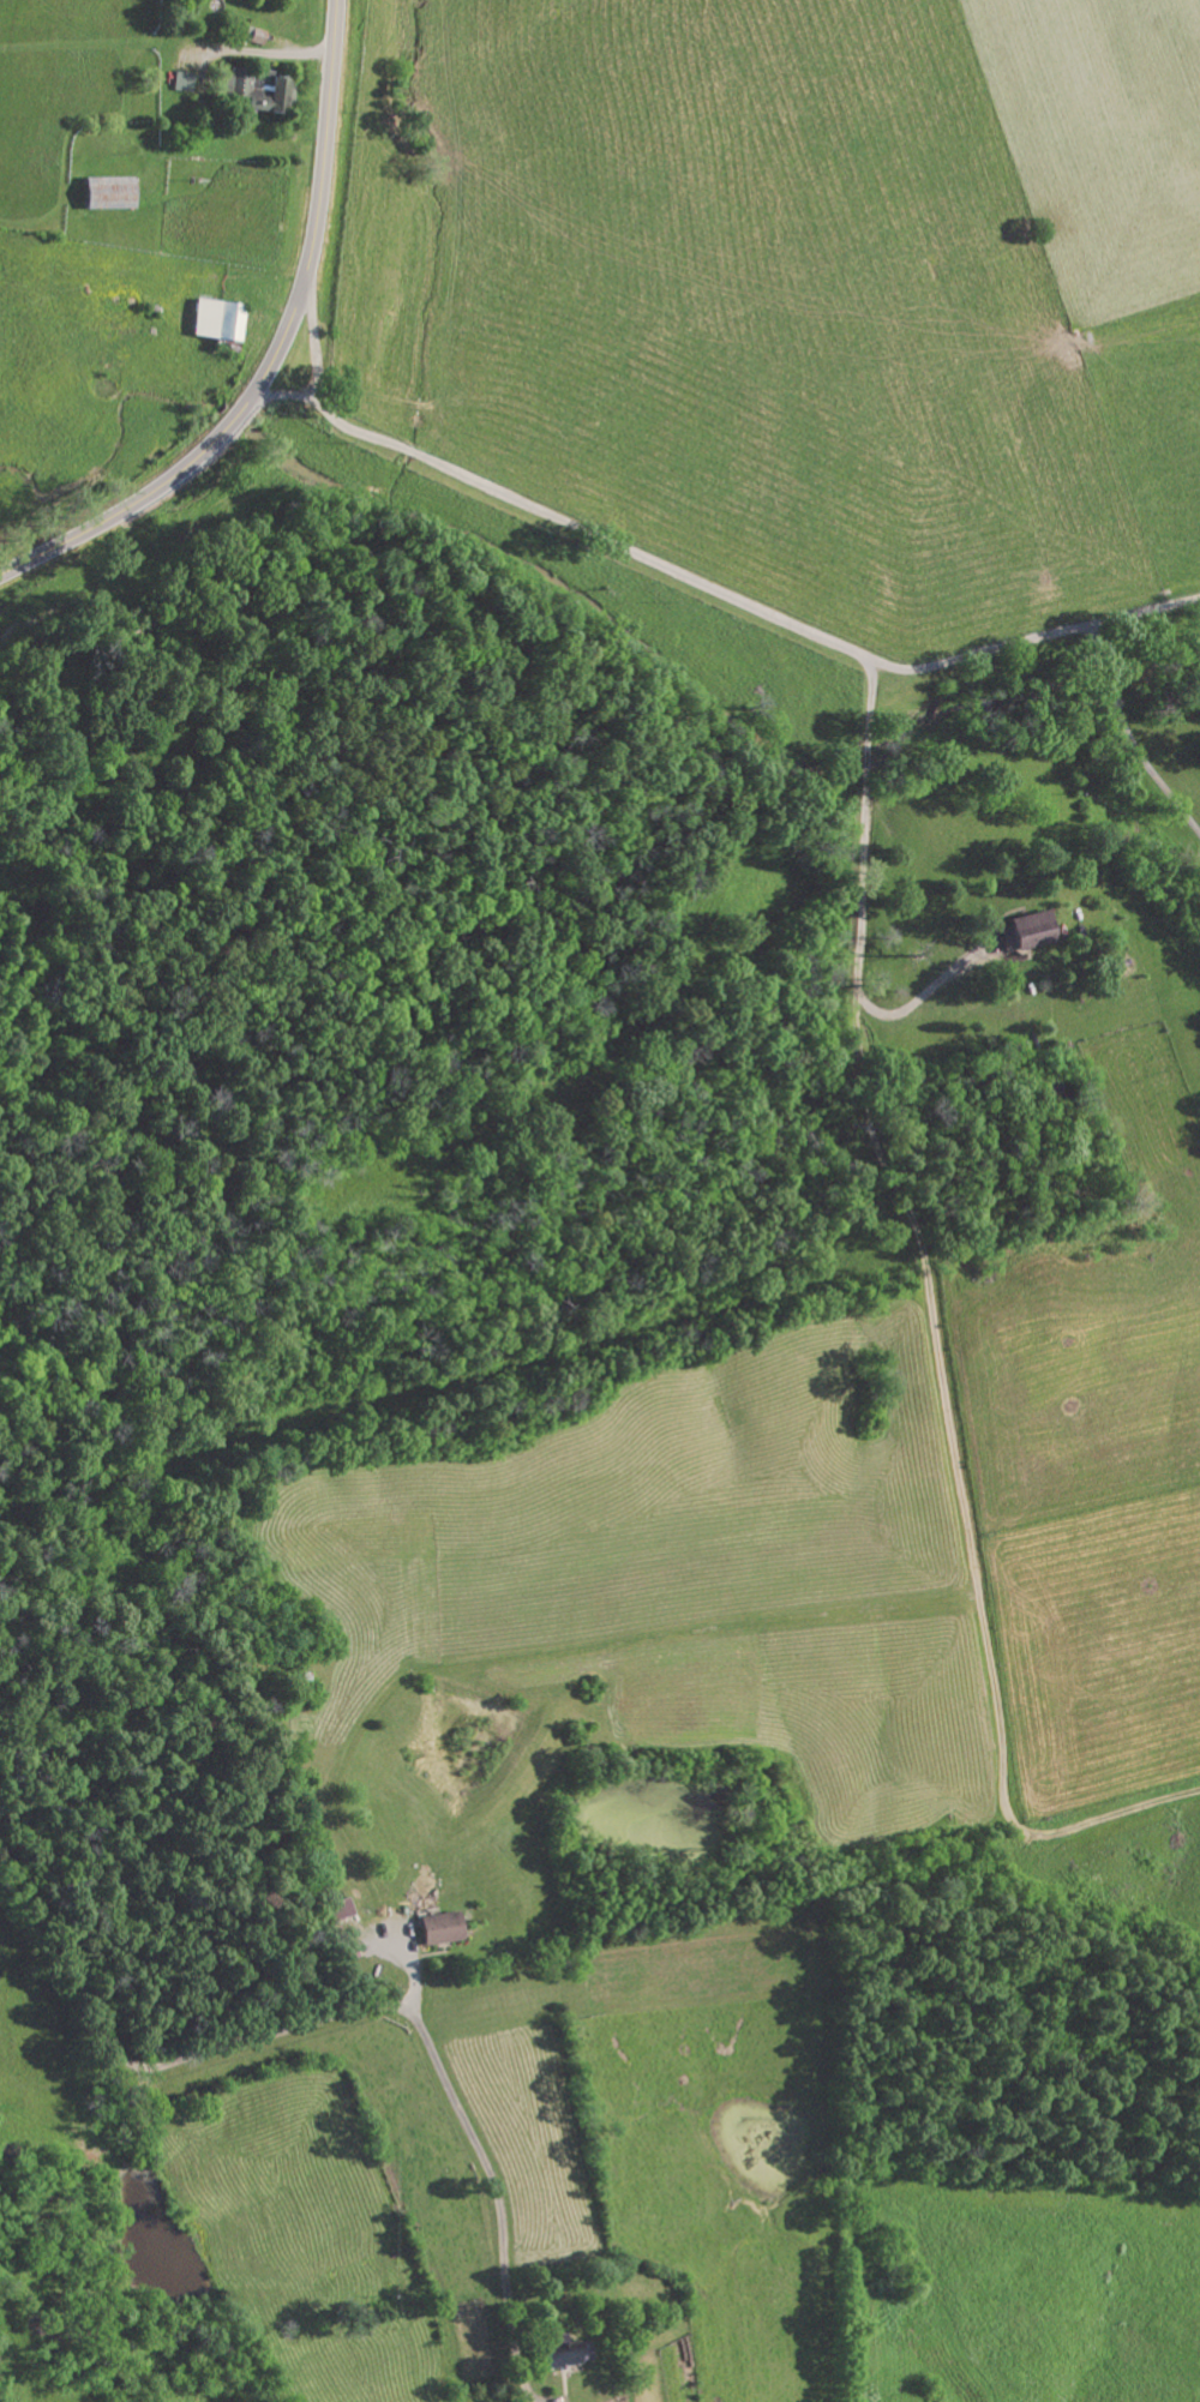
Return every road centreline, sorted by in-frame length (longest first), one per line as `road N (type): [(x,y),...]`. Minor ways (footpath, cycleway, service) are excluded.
road 1 (residential): [(247,400),(320,396),(355,425),(890,663),(918,666),(994,649),(1199,595)]
road 2 (primary): [(0,574),(182,467),(244,406),(270,365),(311,257),(338,0)]
road 3 (residential): [(307,266),(328,400)]

